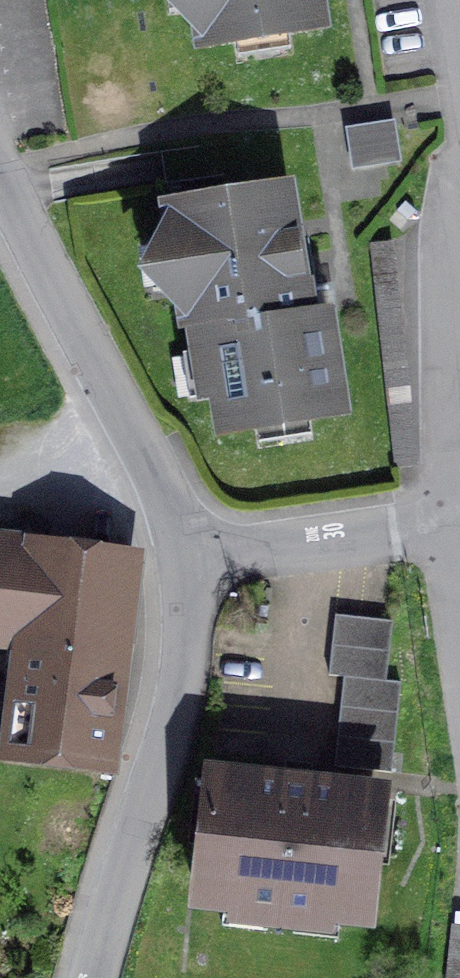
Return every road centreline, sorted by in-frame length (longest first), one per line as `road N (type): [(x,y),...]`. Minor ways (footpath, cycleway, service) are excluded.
road 1 (residential): [(0,170),(157,472),(184,560),(165,743),(109,977)]

